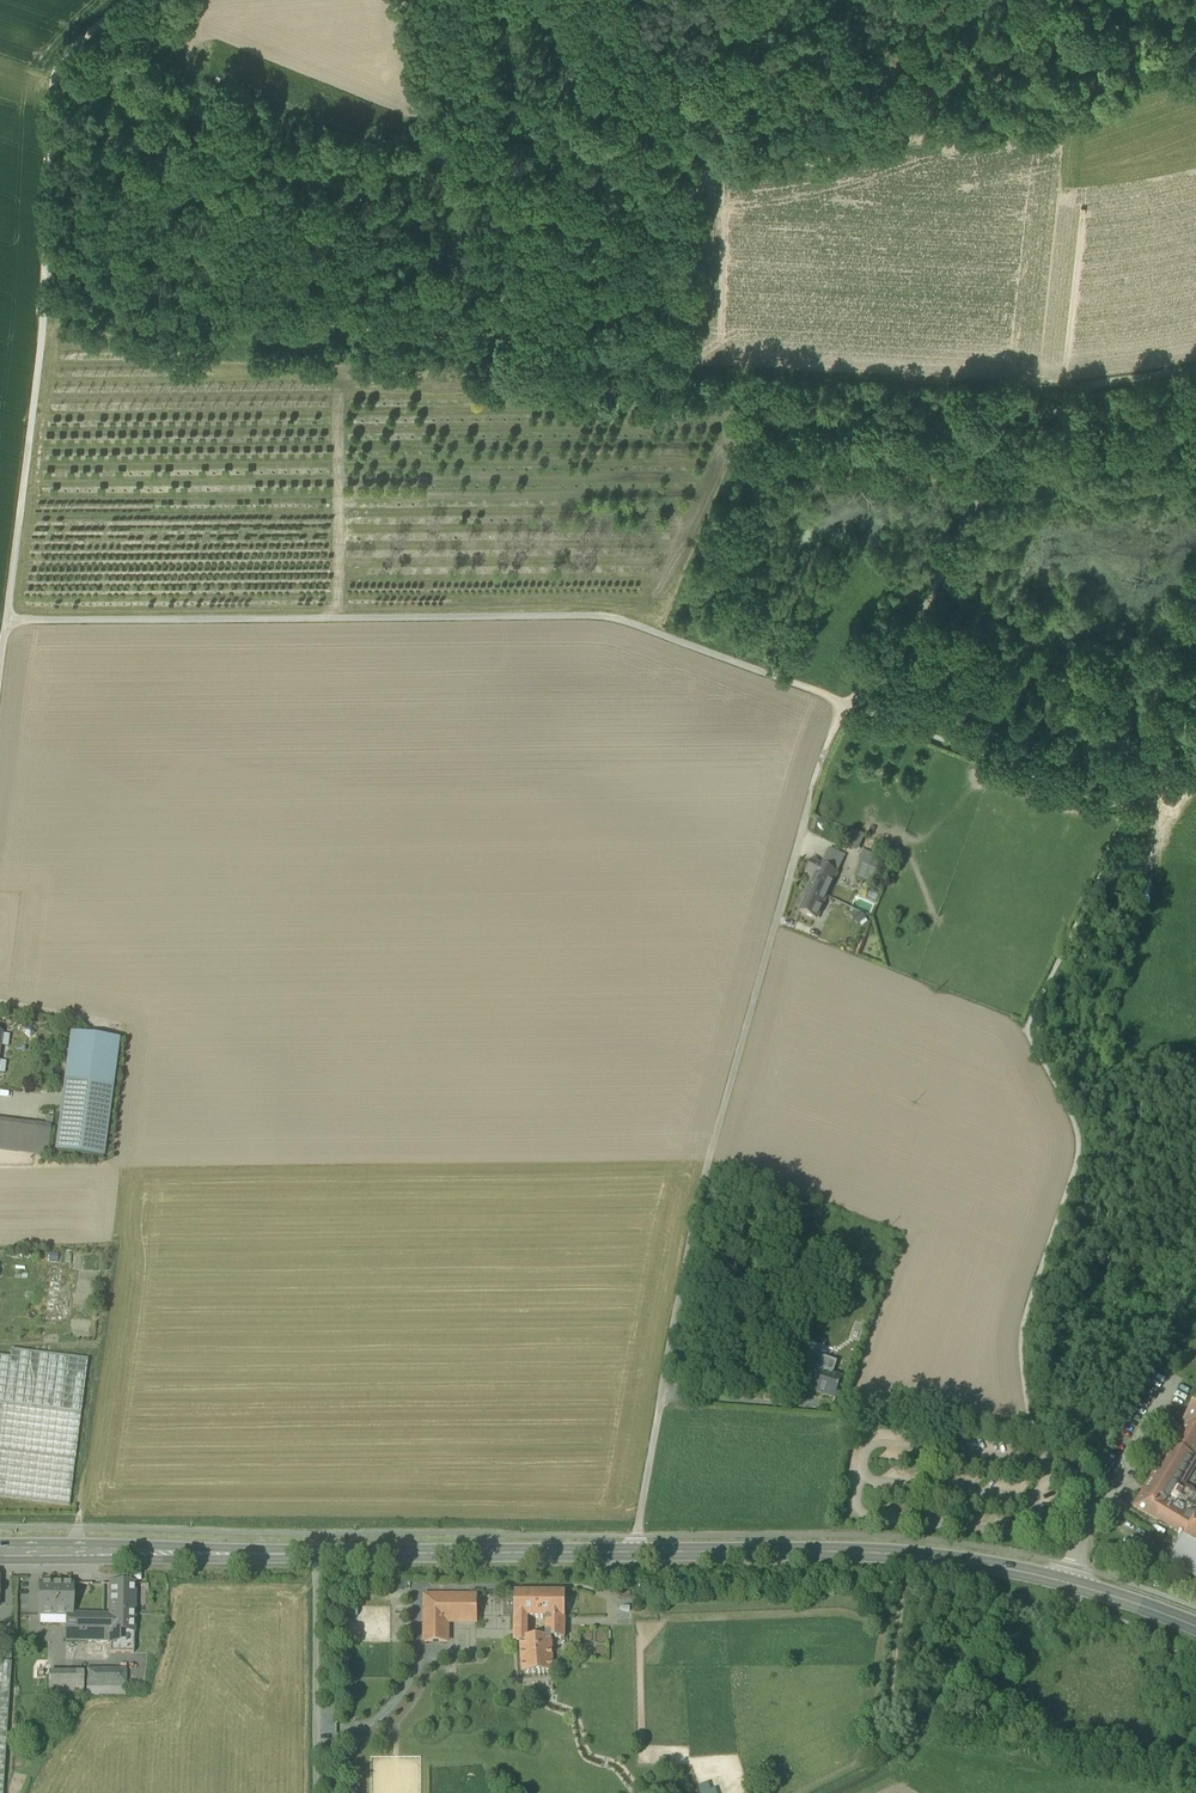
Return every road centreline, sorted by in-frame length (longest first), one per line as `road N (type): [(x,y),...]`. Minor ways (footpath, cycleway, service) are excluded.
road 1 (track): [(48,274),(122,283),(185,313),(415,332),(681,366),(1089,384)]
road 2 (unclassified): [(847,704),(830,735),(707,1162),(636,1552)]
road 3 (track): [(6,622),(613,617),(847,704)]
road 4 (track): [(126,0),(68,53),(53,92),(46,312),(6,622)]
road 5 (secondary): [(636,1552),(0,1552)]
road 6 (secondary): [(1195,1628),(1075,1586),(954,1560),(636,1552)]
road 7 (unclassified): [(847,704),(916,627),(998,465),(1089,384),(1195,368)]
road 8 (track): [(1128,813),(847,704)]
road 9 (track): [(899,1623),(879,1743),(885,1751)]

